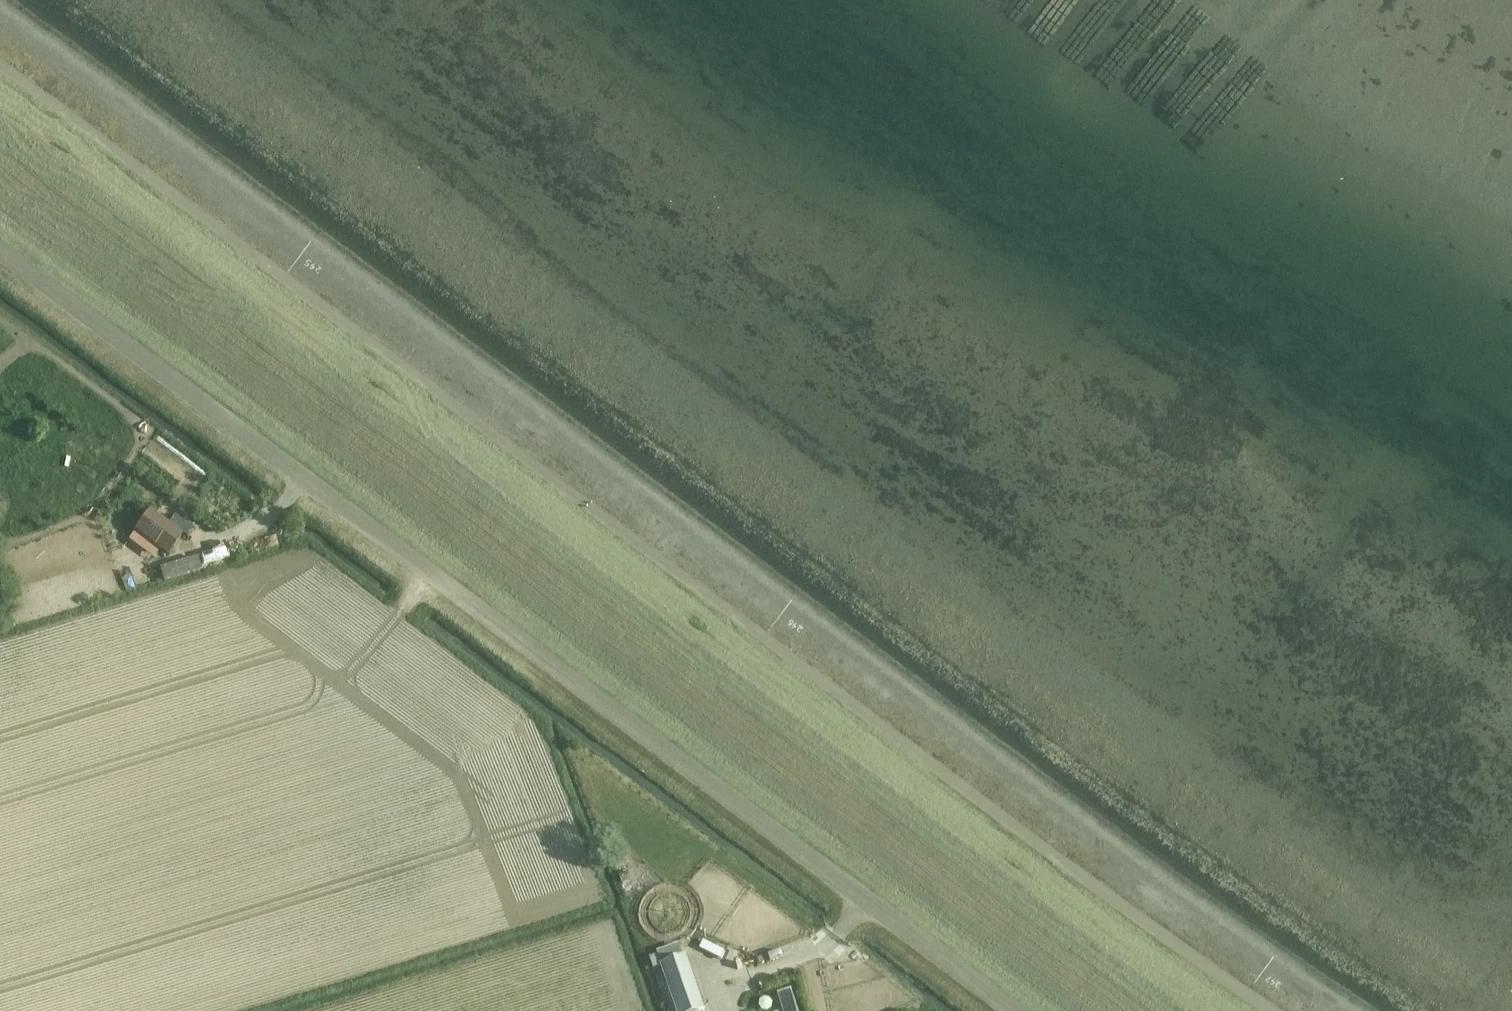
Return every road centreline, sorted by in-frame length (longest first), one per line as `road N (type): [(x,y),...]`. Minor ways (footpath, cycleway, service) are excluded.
road 1 (unclassified): [(1029,1010),(0,253)]

